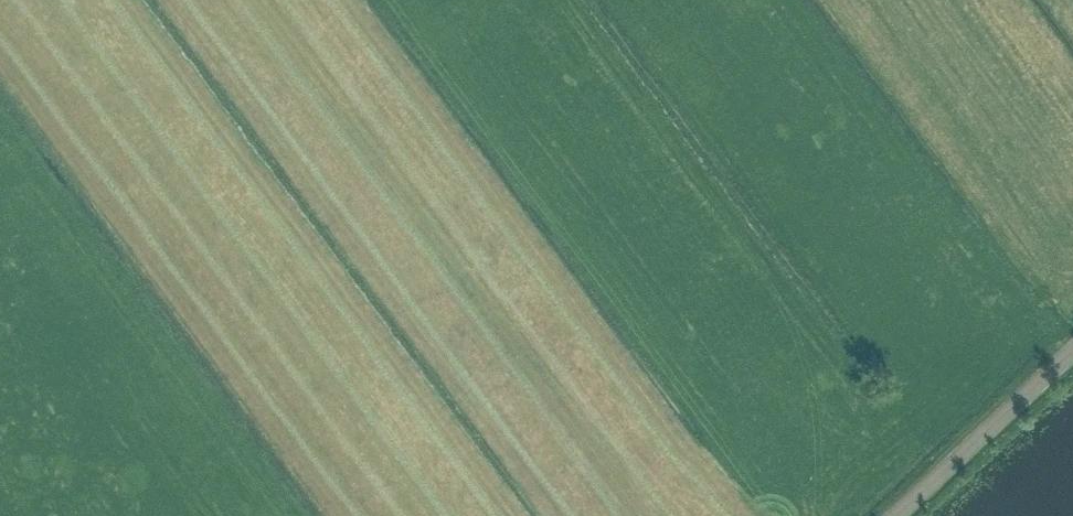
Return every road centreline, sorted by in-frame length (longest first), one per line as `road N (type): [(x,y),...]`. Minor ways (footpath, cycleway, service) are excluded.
road 1 (unclassified): [(896,515),(1072,352)]

